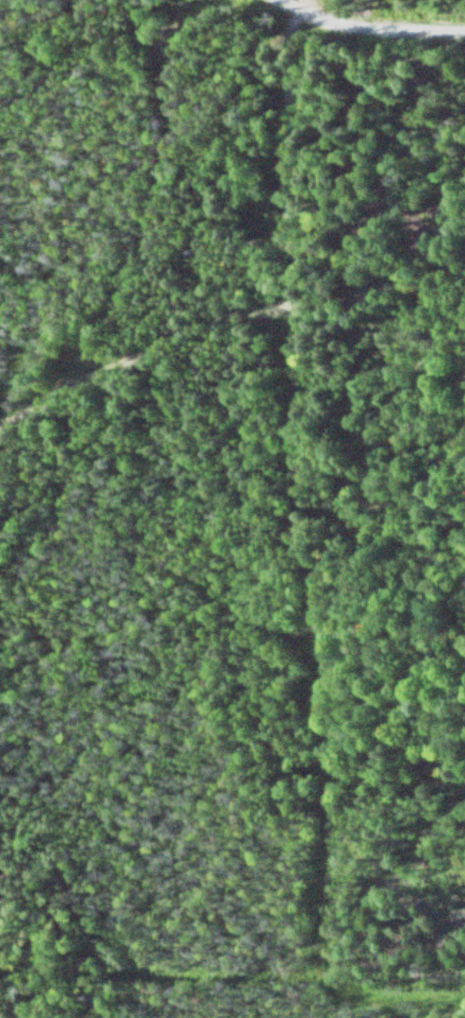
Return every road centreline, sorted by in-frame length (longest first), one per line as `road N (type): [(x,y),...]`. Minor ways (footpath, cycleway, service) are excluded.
road 1 (residential): [(464,984),(337,983)]

